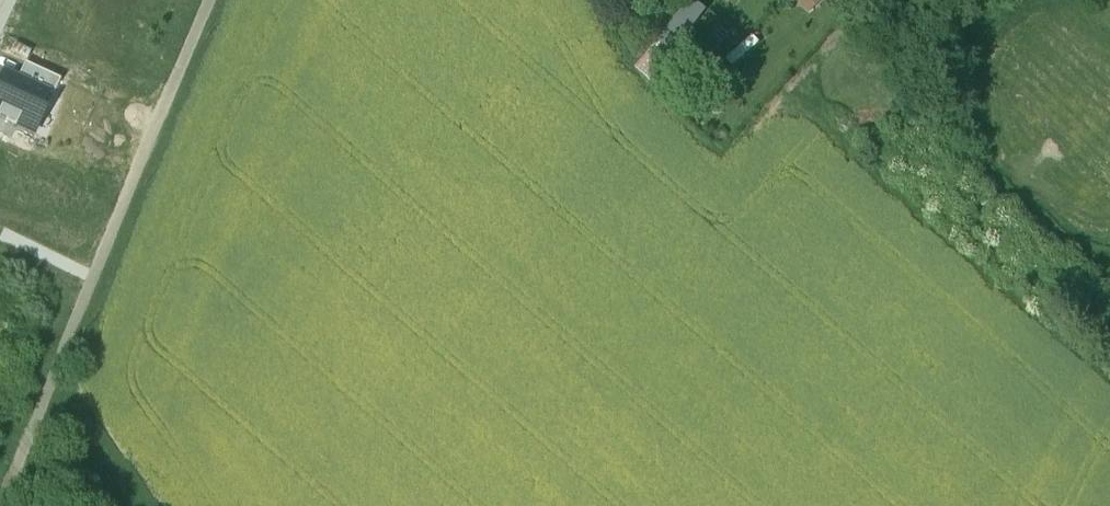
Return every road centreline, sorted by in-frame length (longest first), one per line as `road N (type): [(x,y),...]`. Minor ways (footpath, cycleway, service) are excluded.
road 1 (track): [(4,505),(208,0)]

